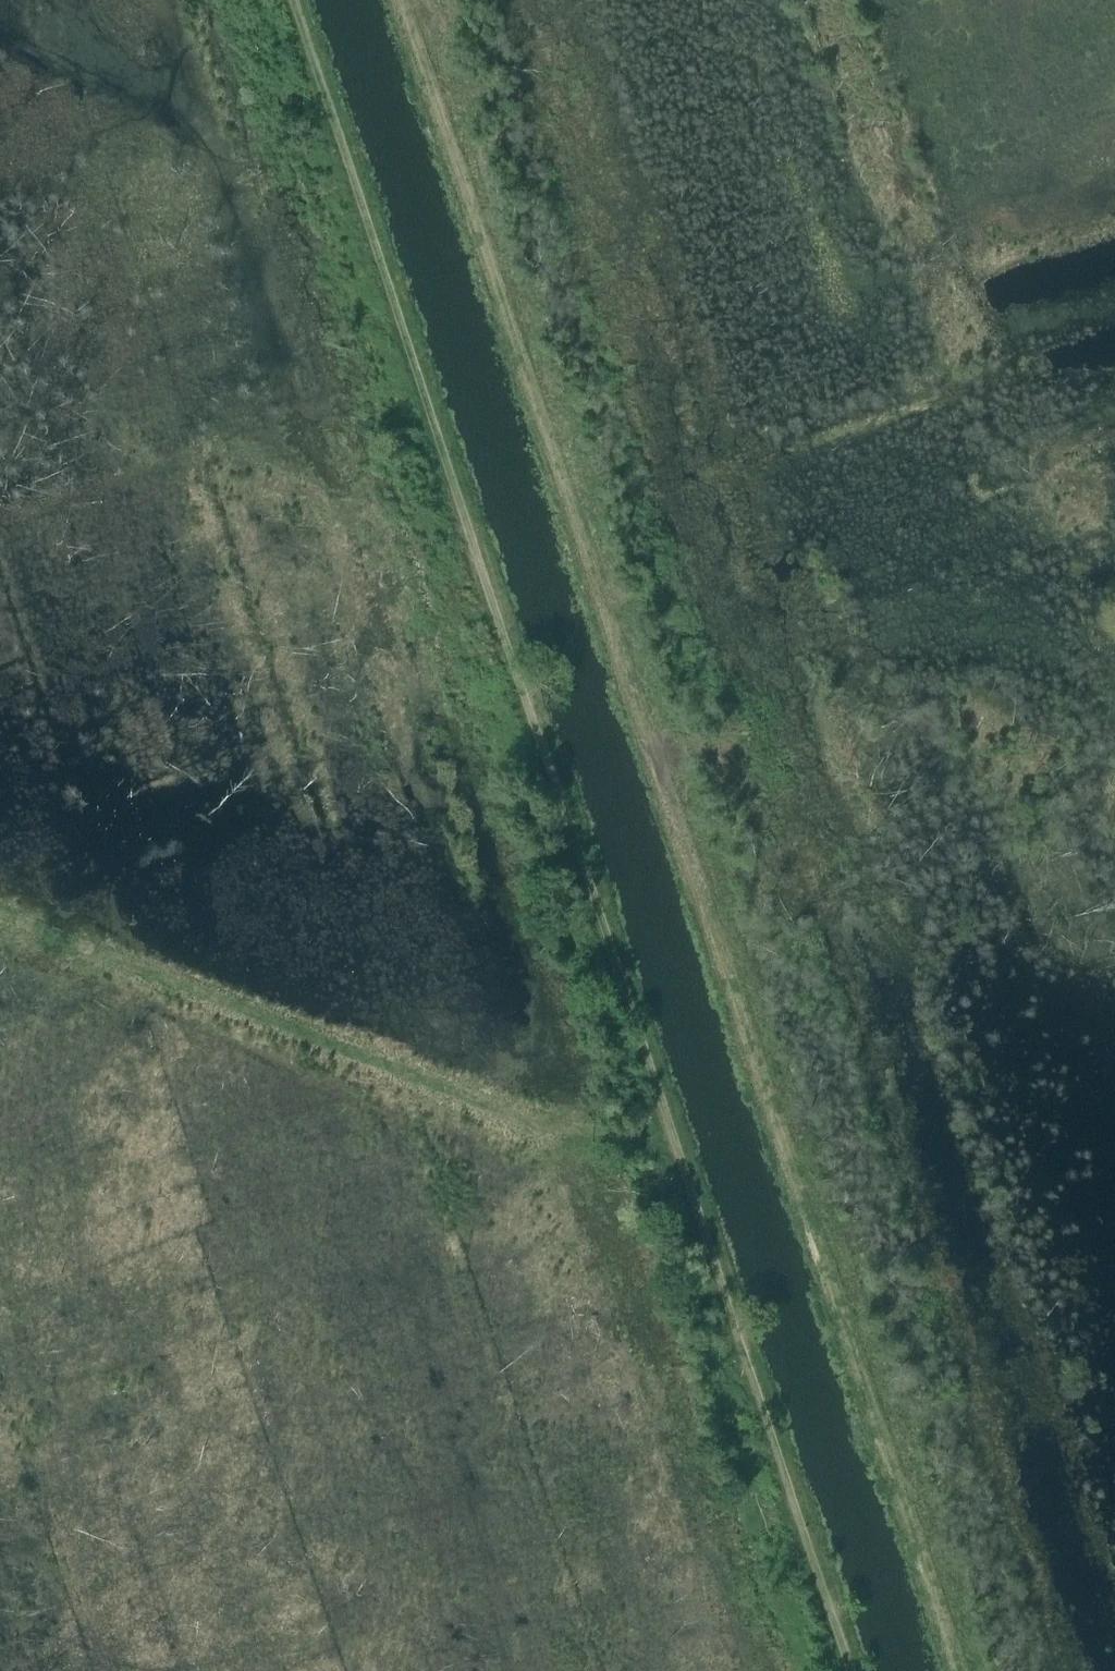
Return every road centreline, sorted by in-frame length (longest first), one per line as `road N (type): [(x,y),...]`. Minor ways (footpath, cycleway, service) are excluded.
road 1 (track): [(844,1670),(290,0)]

